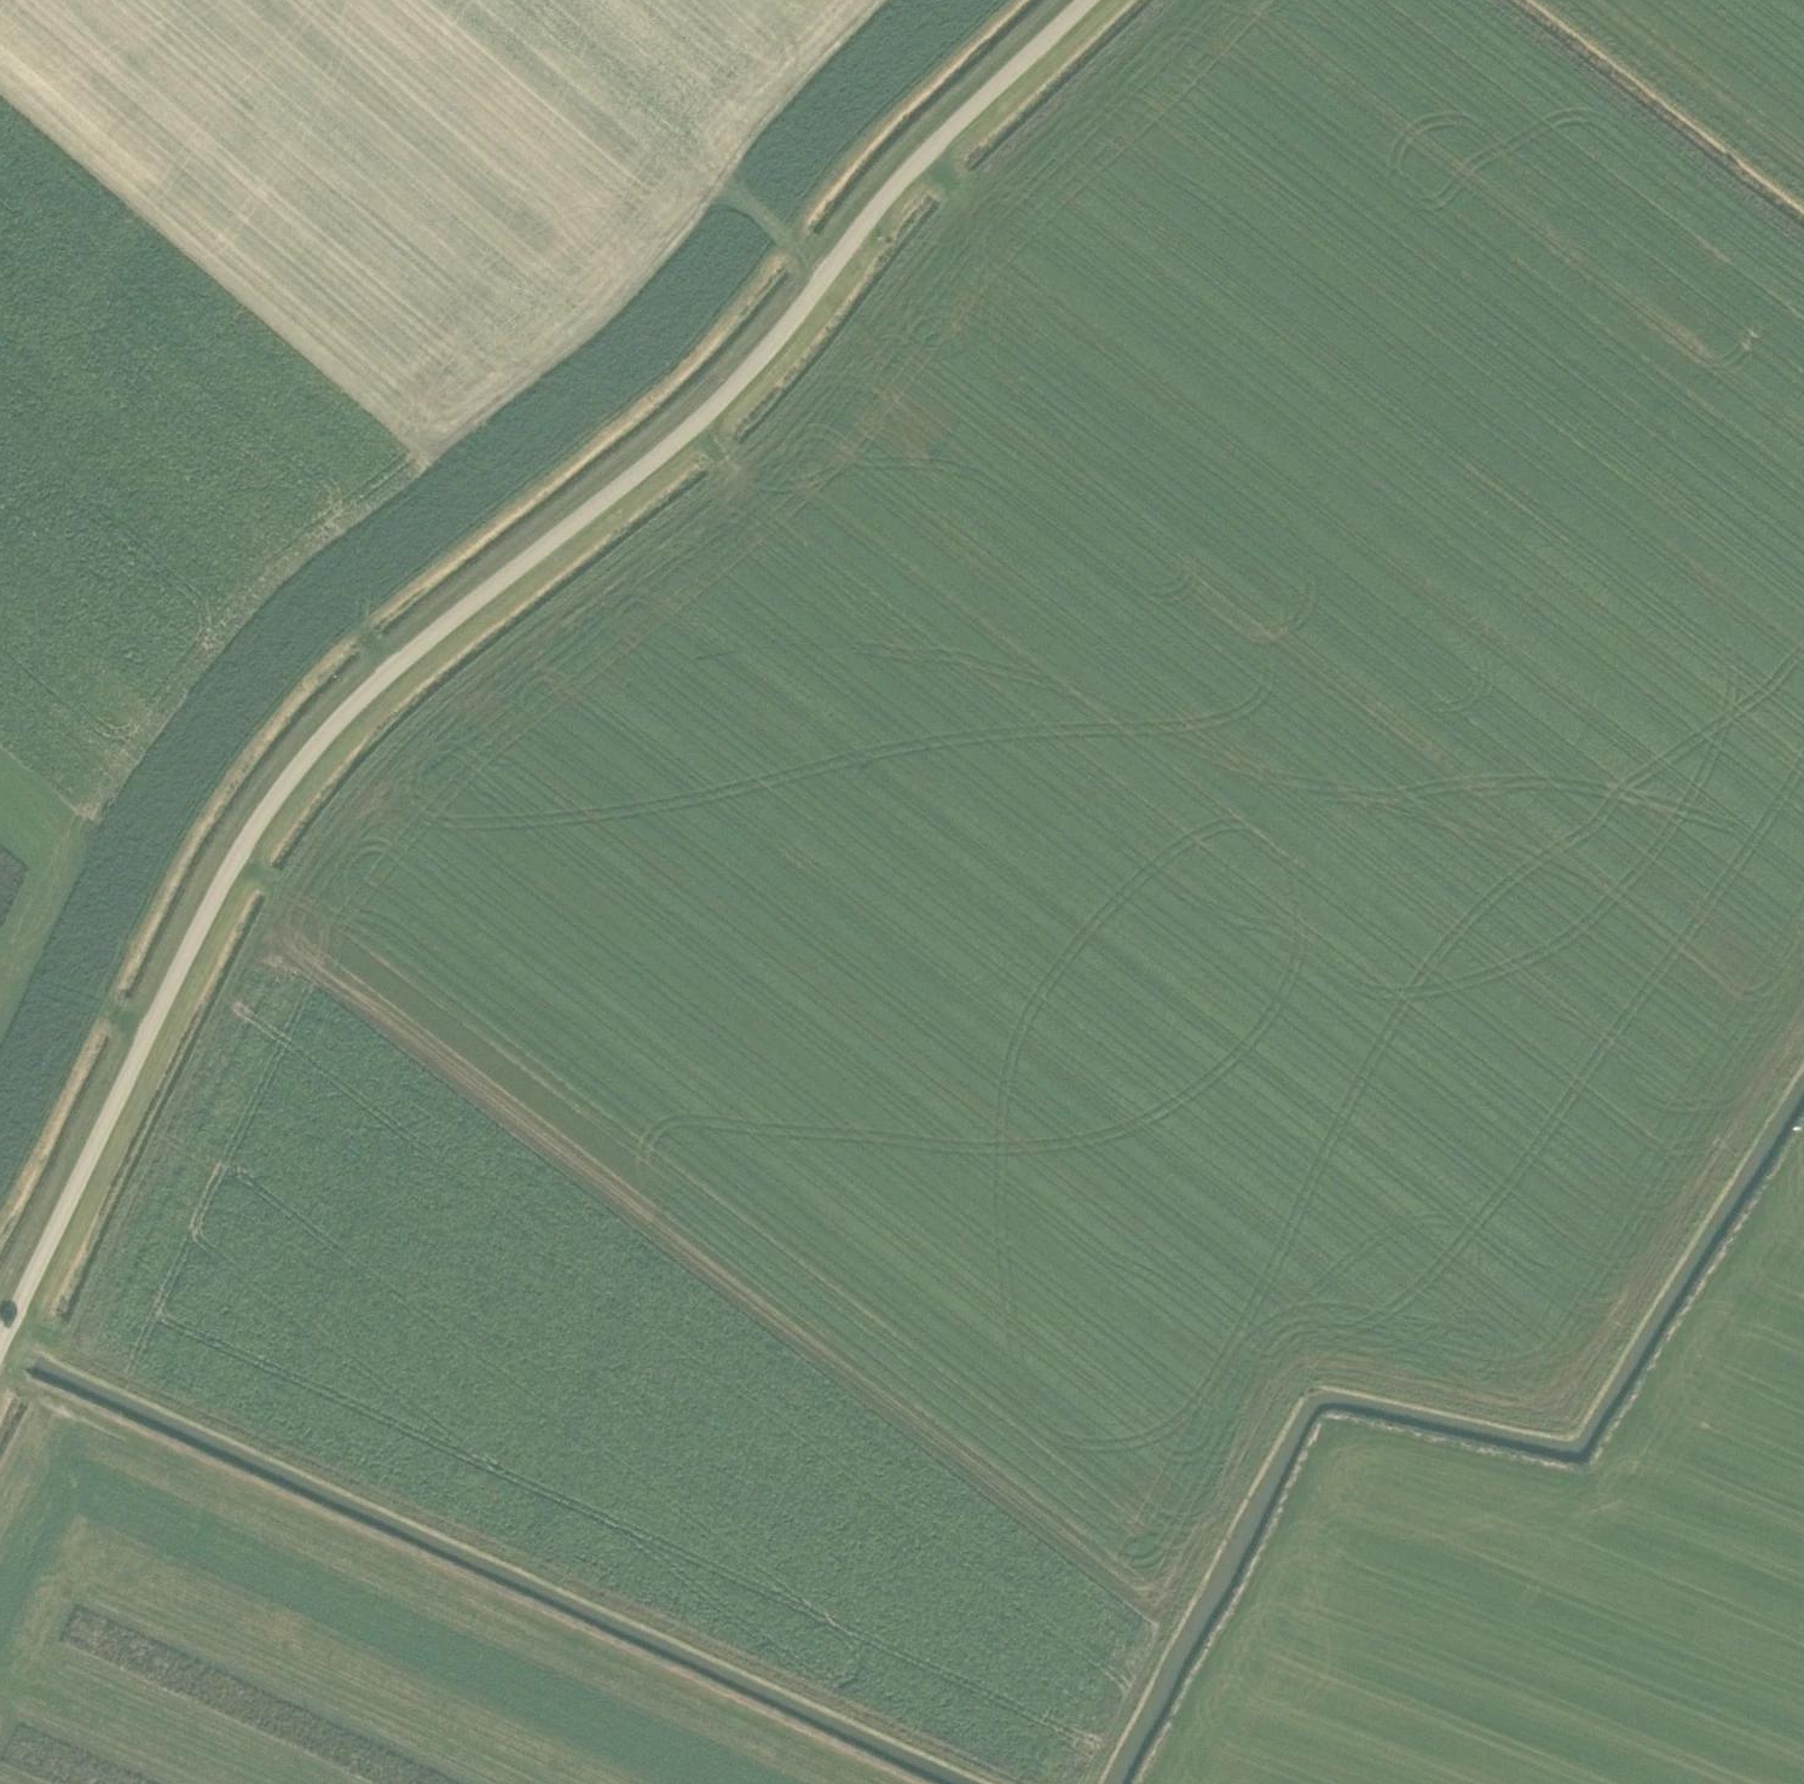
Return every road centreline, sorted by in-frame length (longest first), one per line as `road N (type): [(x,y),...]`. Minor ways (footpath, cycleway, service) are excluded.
road 1 (unclassified): [(0,1338),(196,932),(311,750),(407,653),(658,452),(734,380),(893,186),(1081,0)]

